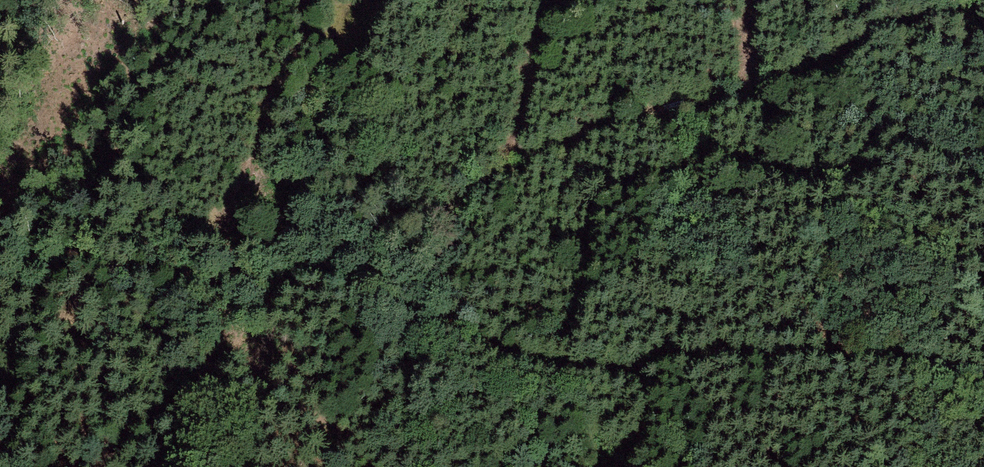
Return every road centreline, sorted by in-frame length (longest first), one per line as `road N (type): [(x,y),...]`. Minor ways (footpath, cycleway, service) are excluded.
road 1 (track): [(265,466),(289,311),(333,267),(521,338),(983,393)]
road 2 (track): [(983,2),(735,97),(553,153),(333,267)]
road 3 (track): [(289,311),(264,284),(16,260),(0,250)]

